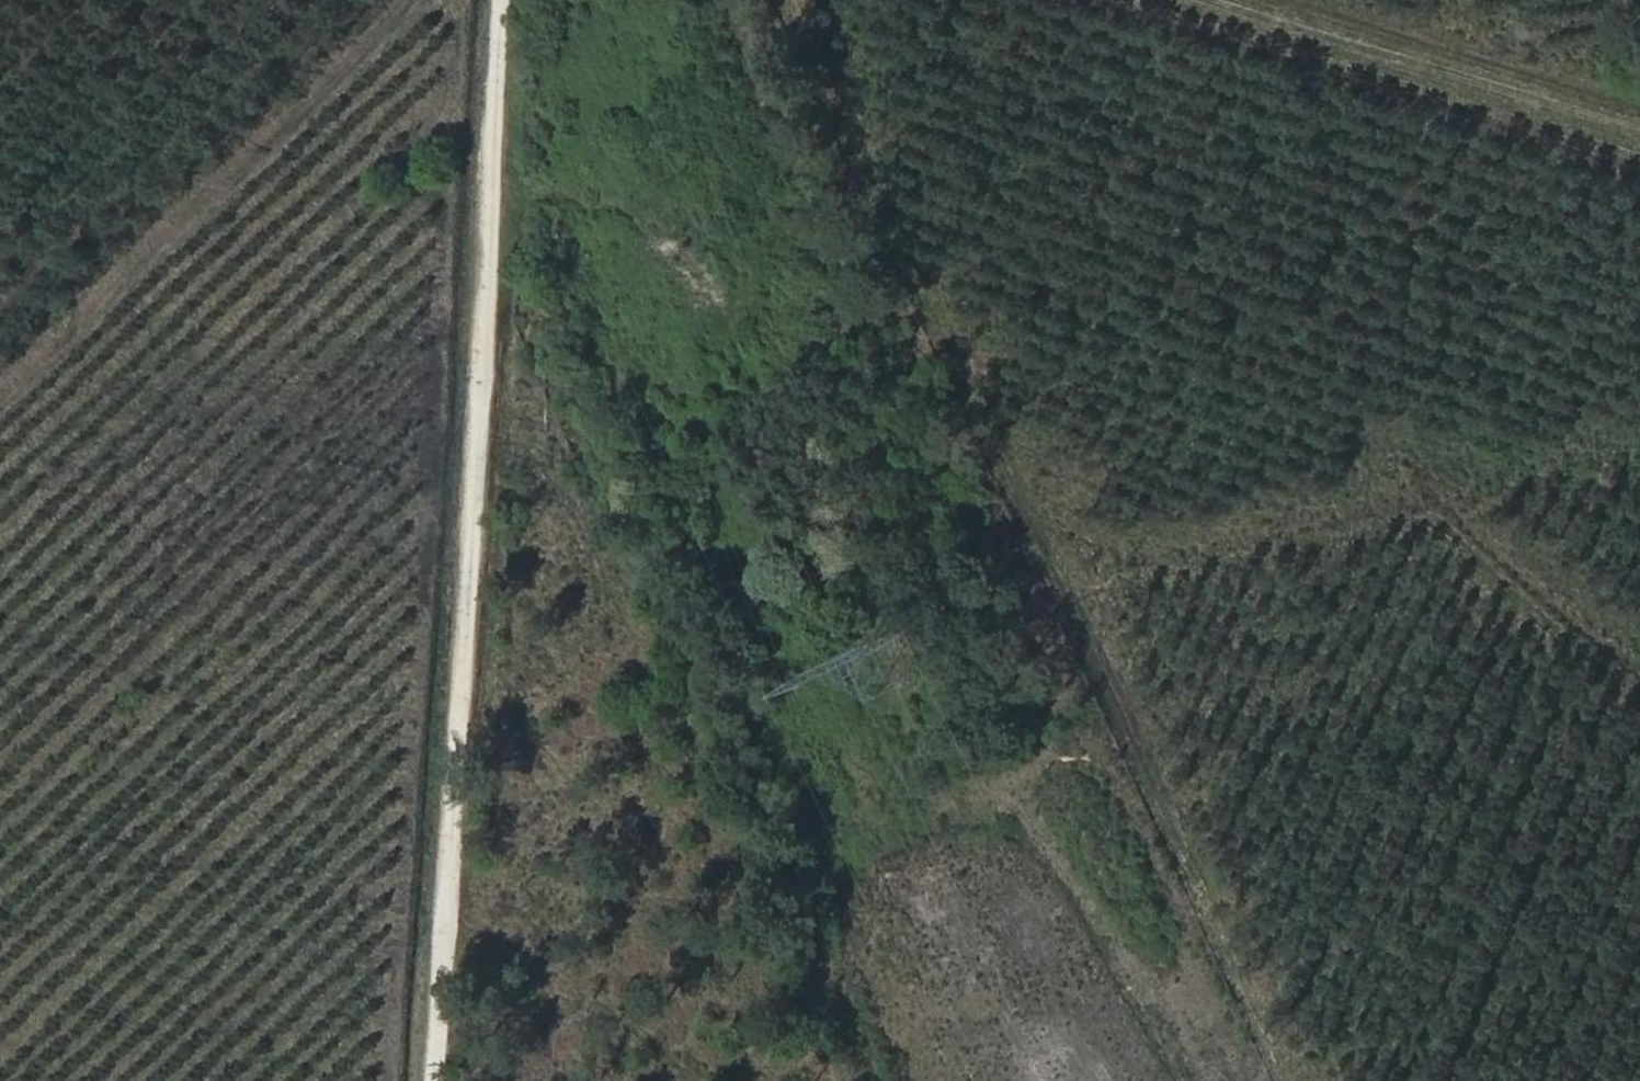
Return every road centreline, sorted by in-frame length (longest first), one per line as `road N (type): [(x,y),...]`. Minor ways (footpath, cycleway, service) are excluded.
road 1 (track): [(437,1080),(499,0)]
road 2 (track): [(1639,455),(1450,490),(1639,657)]
road 3 (track): [(1266,0),(1639,120)]

